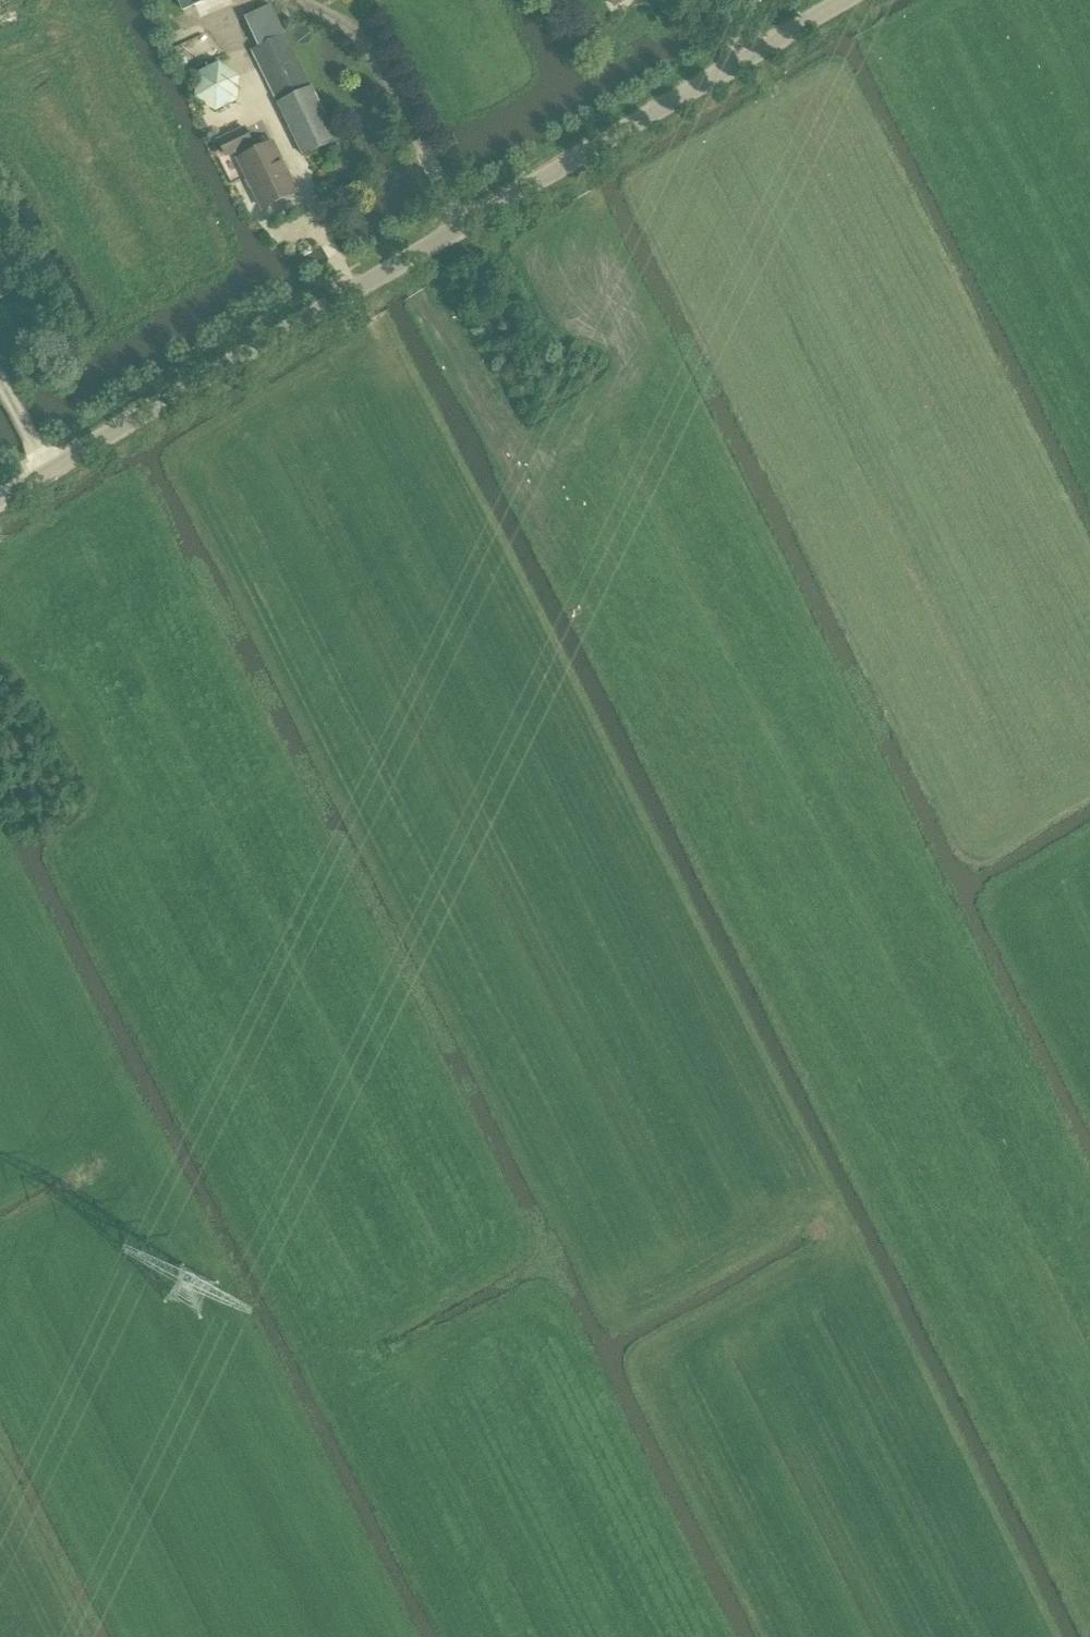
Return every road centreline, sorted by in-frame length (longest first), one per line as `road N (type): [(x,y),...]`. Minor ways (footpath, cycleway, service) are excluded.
road 1 (unclassified): [(0,500),(832,0)]

